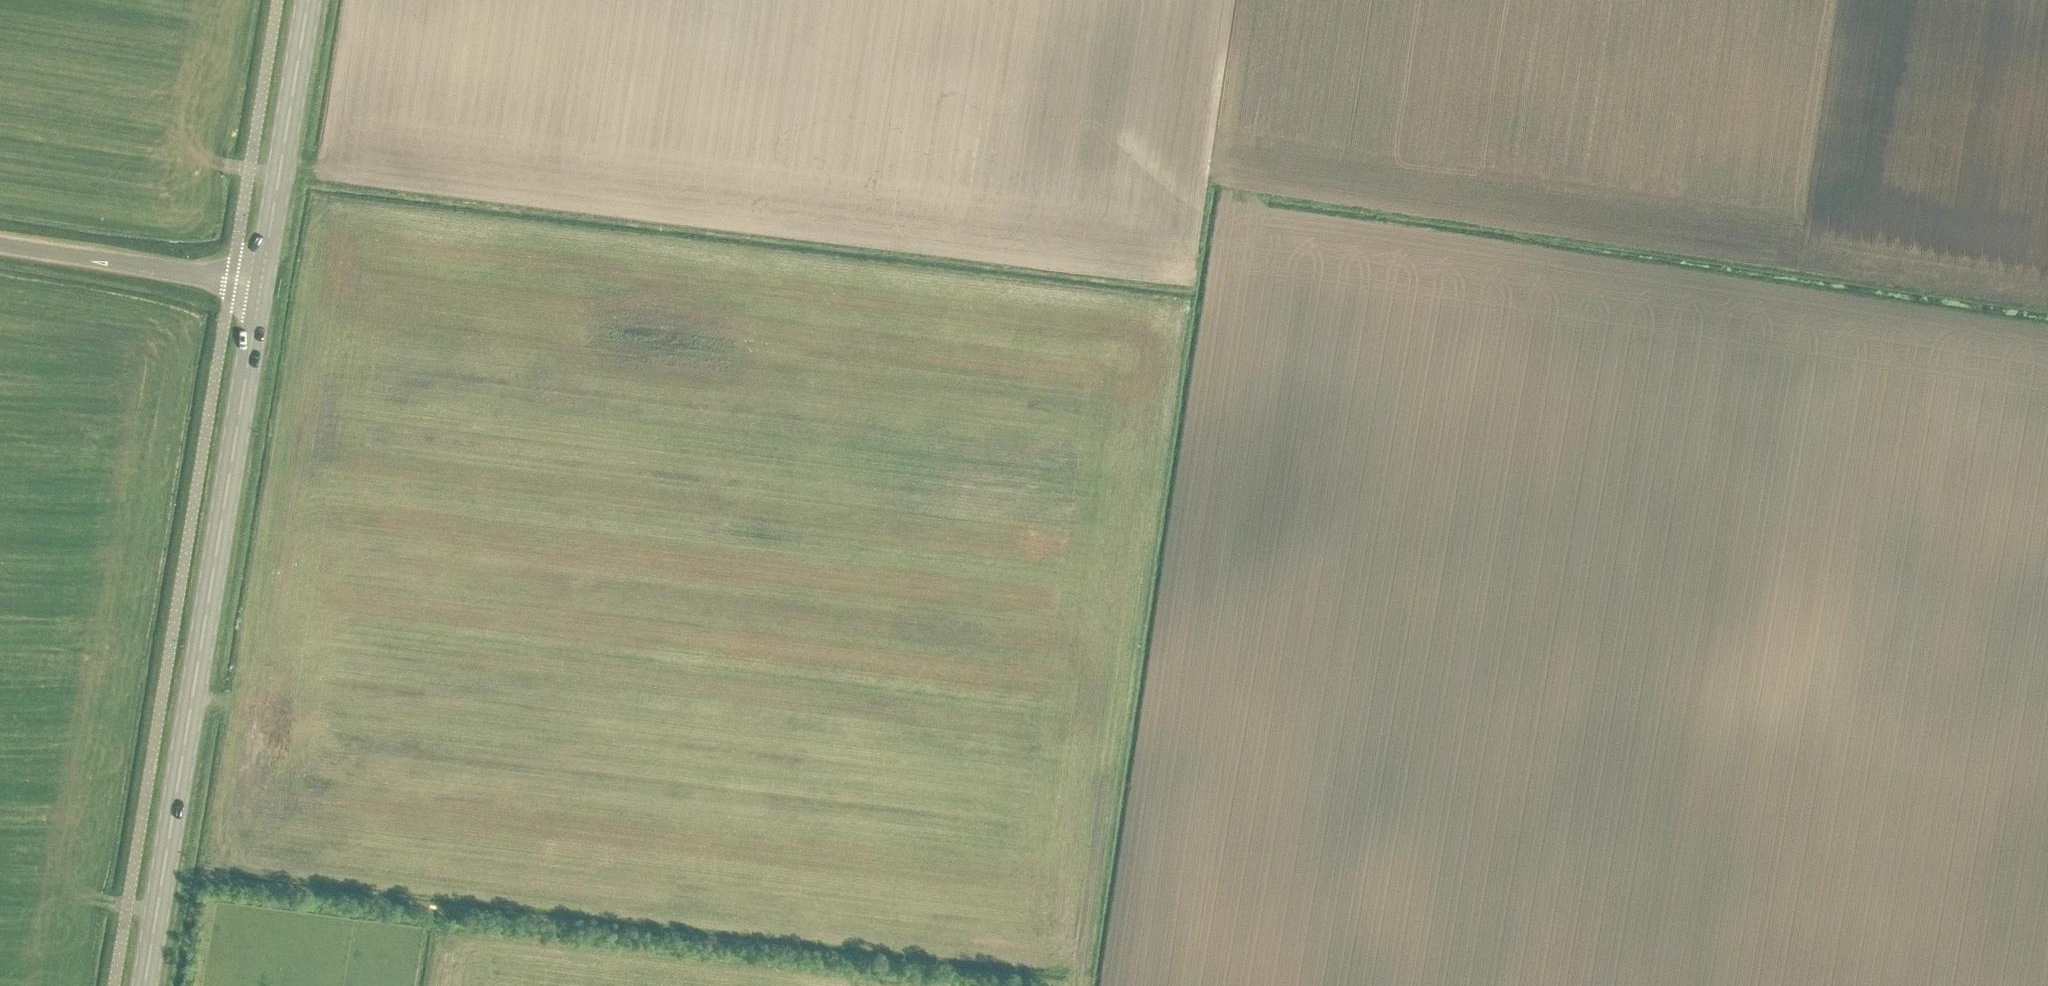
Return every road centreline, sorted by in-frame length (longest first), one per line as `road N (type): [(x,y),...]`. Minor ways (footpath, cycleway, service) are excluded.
road 1 (secondary): [(147,985),(263,287)]
road 2 (secondary): [(263,287),(310,0)]
road 3 (unclassified): [(0,246),(263,287)]

